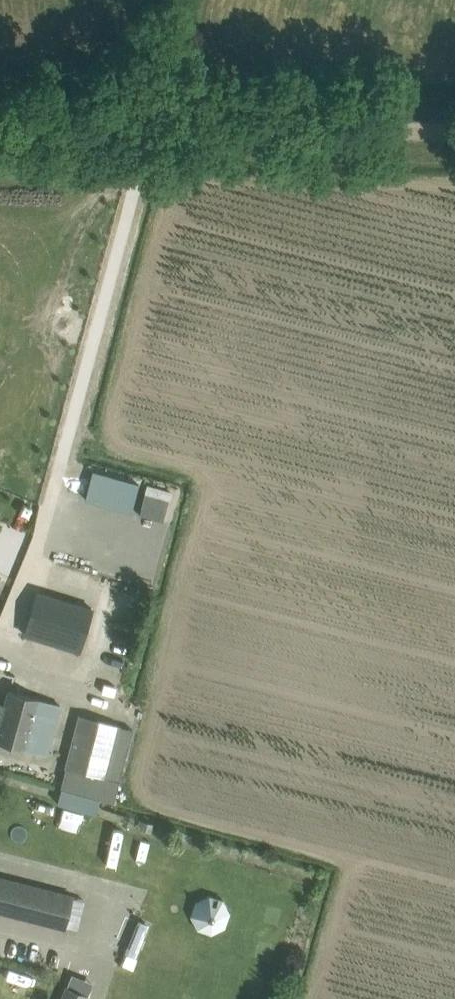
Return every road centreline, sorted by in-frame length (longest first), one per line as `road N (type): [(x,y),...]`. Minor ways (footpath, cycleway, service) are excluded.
road 1 (track): [(0,131),(454,137)]
road 2 (track): [(37,563),(132,211),(144,133)]
road 3 (residential): [(0,646),(18,631),(37,563),(119,587),(120,621),(83,683),(58,756)]

